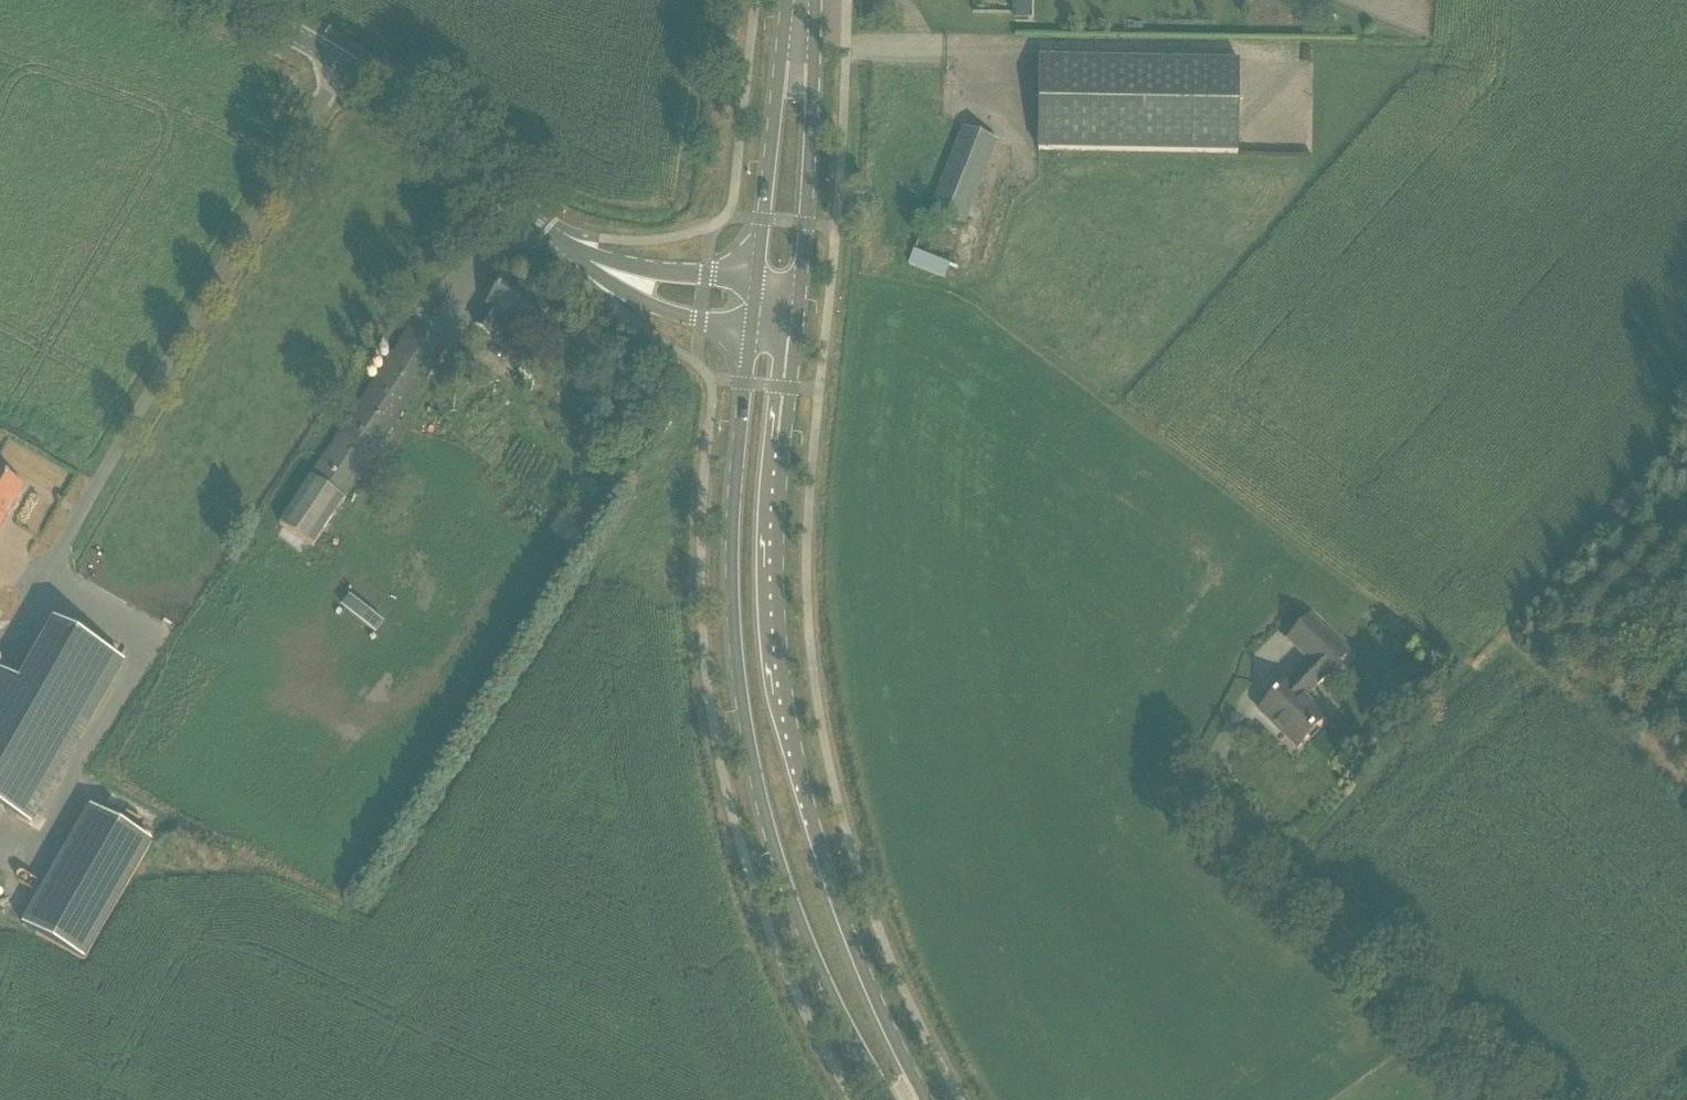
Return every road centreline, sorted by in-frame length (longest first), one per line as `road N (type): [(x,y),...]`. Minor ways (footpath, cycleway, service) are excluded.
road 1 (secondary): [(754,324),(733,493),(744,728),(811,957),(870,1073),(897,1099)]
road 2 (secondary): [(921,1099),(837,900),(789,727),(775,598),(799,313)]
road 3 (unclassified): [(342,64),(34,598)]
road 4 (unclassified): [(1505,1099),(1238,853),(1124,731)]
road 5 (unclassified): [(631,281),(551,237),(342,64)]
road 6 (secondary): [(799,313),(812,156),(801,33)]
road 7 (secondary): [(801,33),(777,107),(759,285)]
road 8 (unclassified): [(342,64),(271,23),(207,0)]
road 9 (unclassified): [(631,281),(658,306),(754,324)]
road 10 (unclassified): [(759,285),(706,273),(631,281)]

